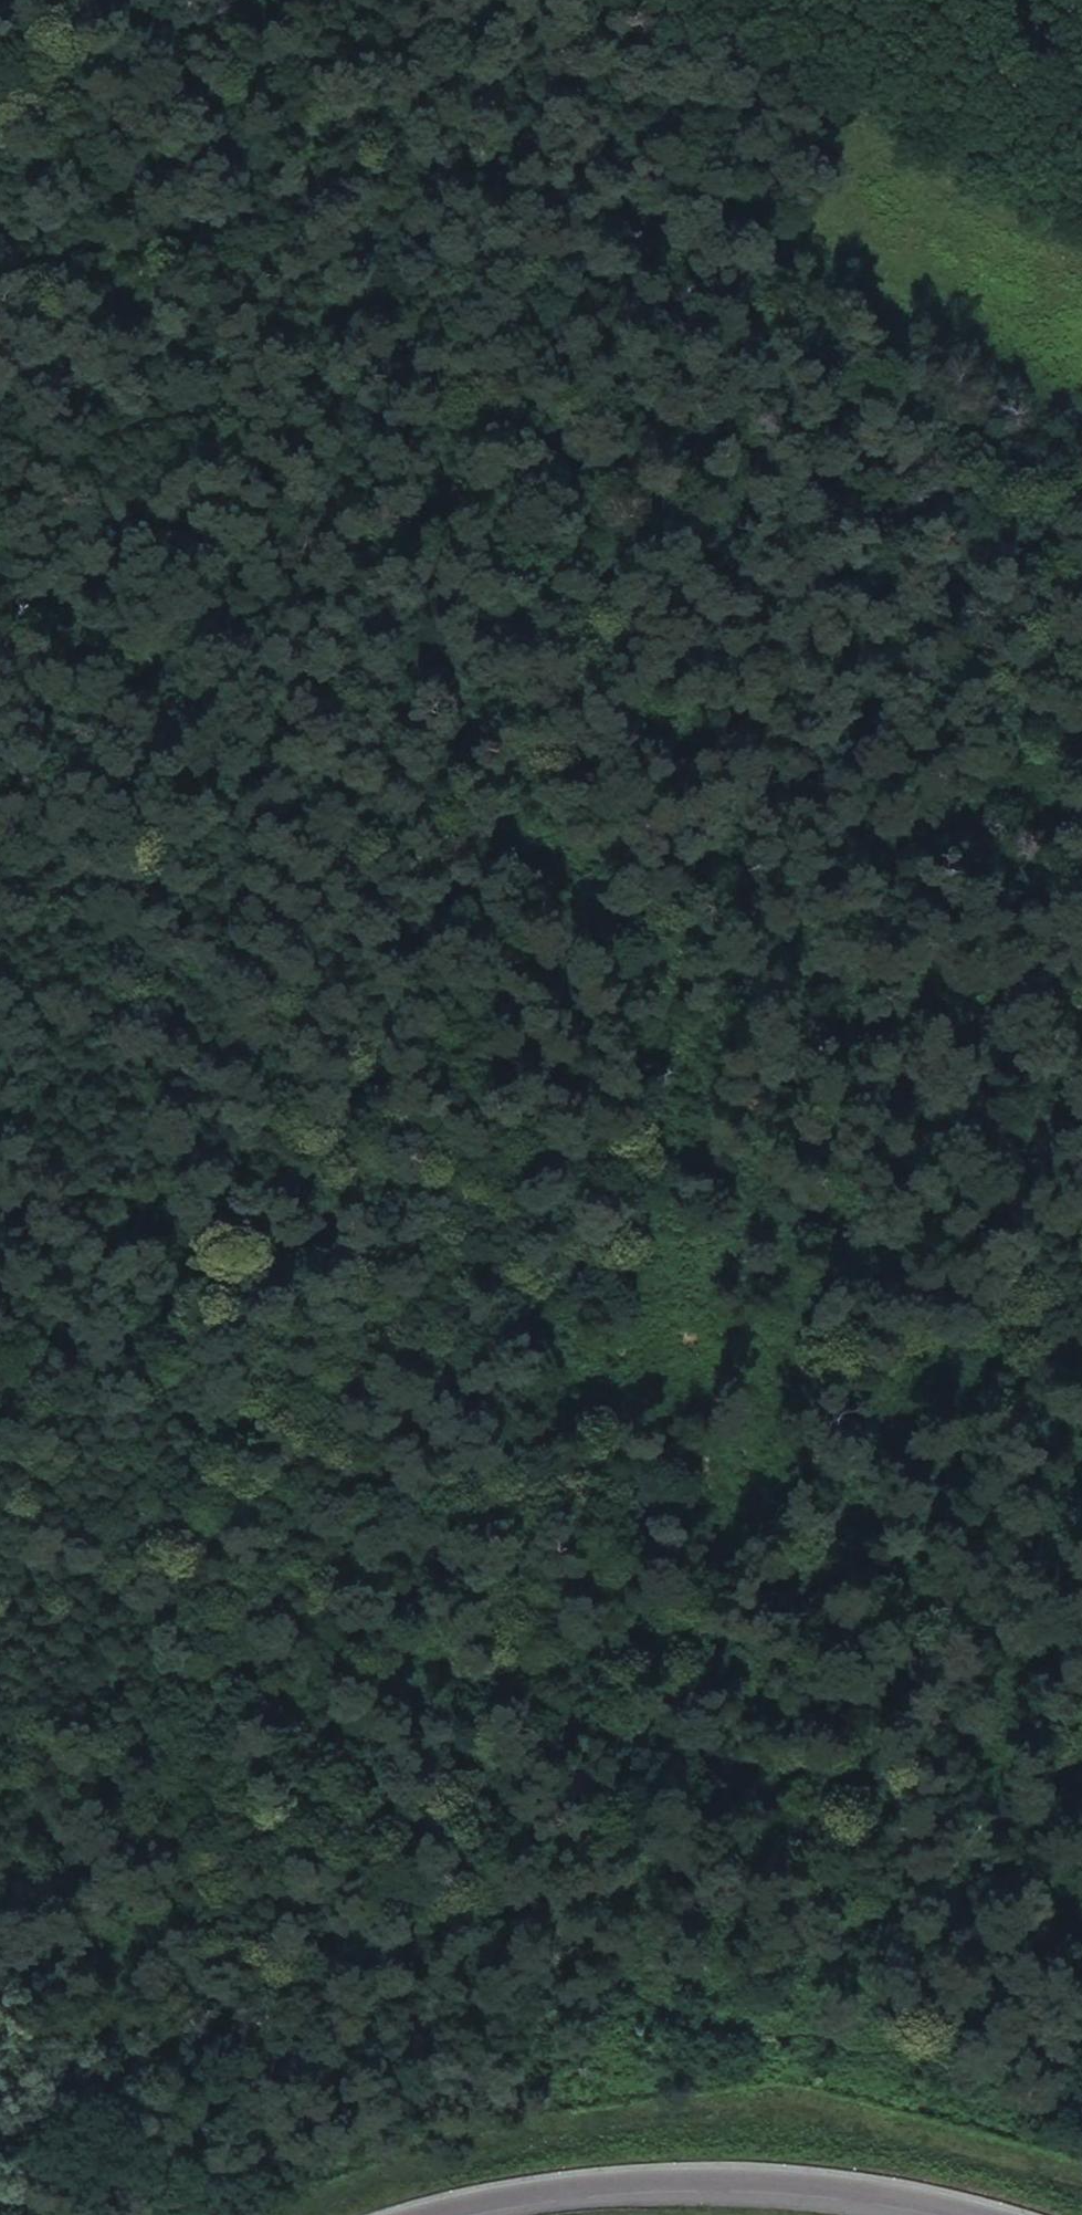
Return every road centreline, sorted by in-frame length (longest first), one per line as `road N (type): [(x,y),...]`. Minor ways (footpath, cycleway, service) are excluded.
road 1 (motorway): [(423,2214),(507,2195),(717,2177),(788,2179),(981,2214)]
road 2 (track): [(1081,233),(620,0)]

